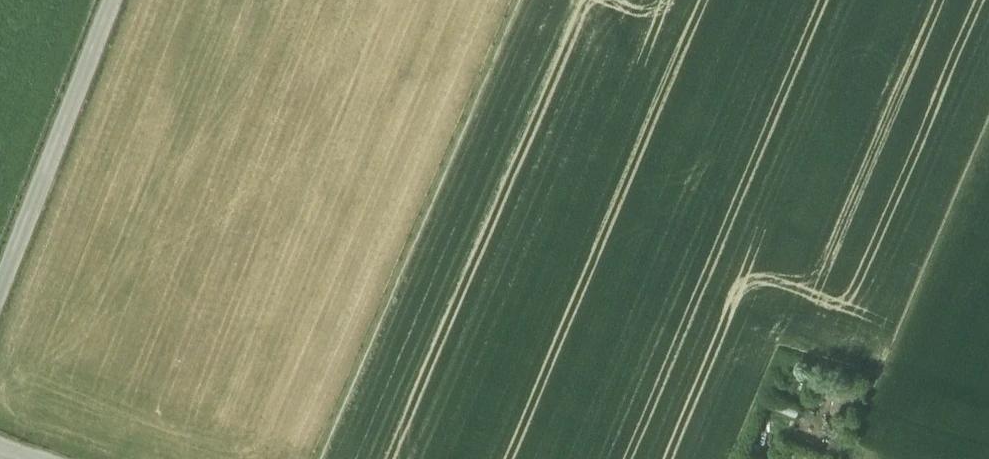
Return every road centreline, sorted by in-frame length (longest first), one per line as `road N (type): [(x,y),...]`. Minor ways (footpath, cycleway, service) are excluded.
road 1 (residential): [(0,287),(113,0)]

